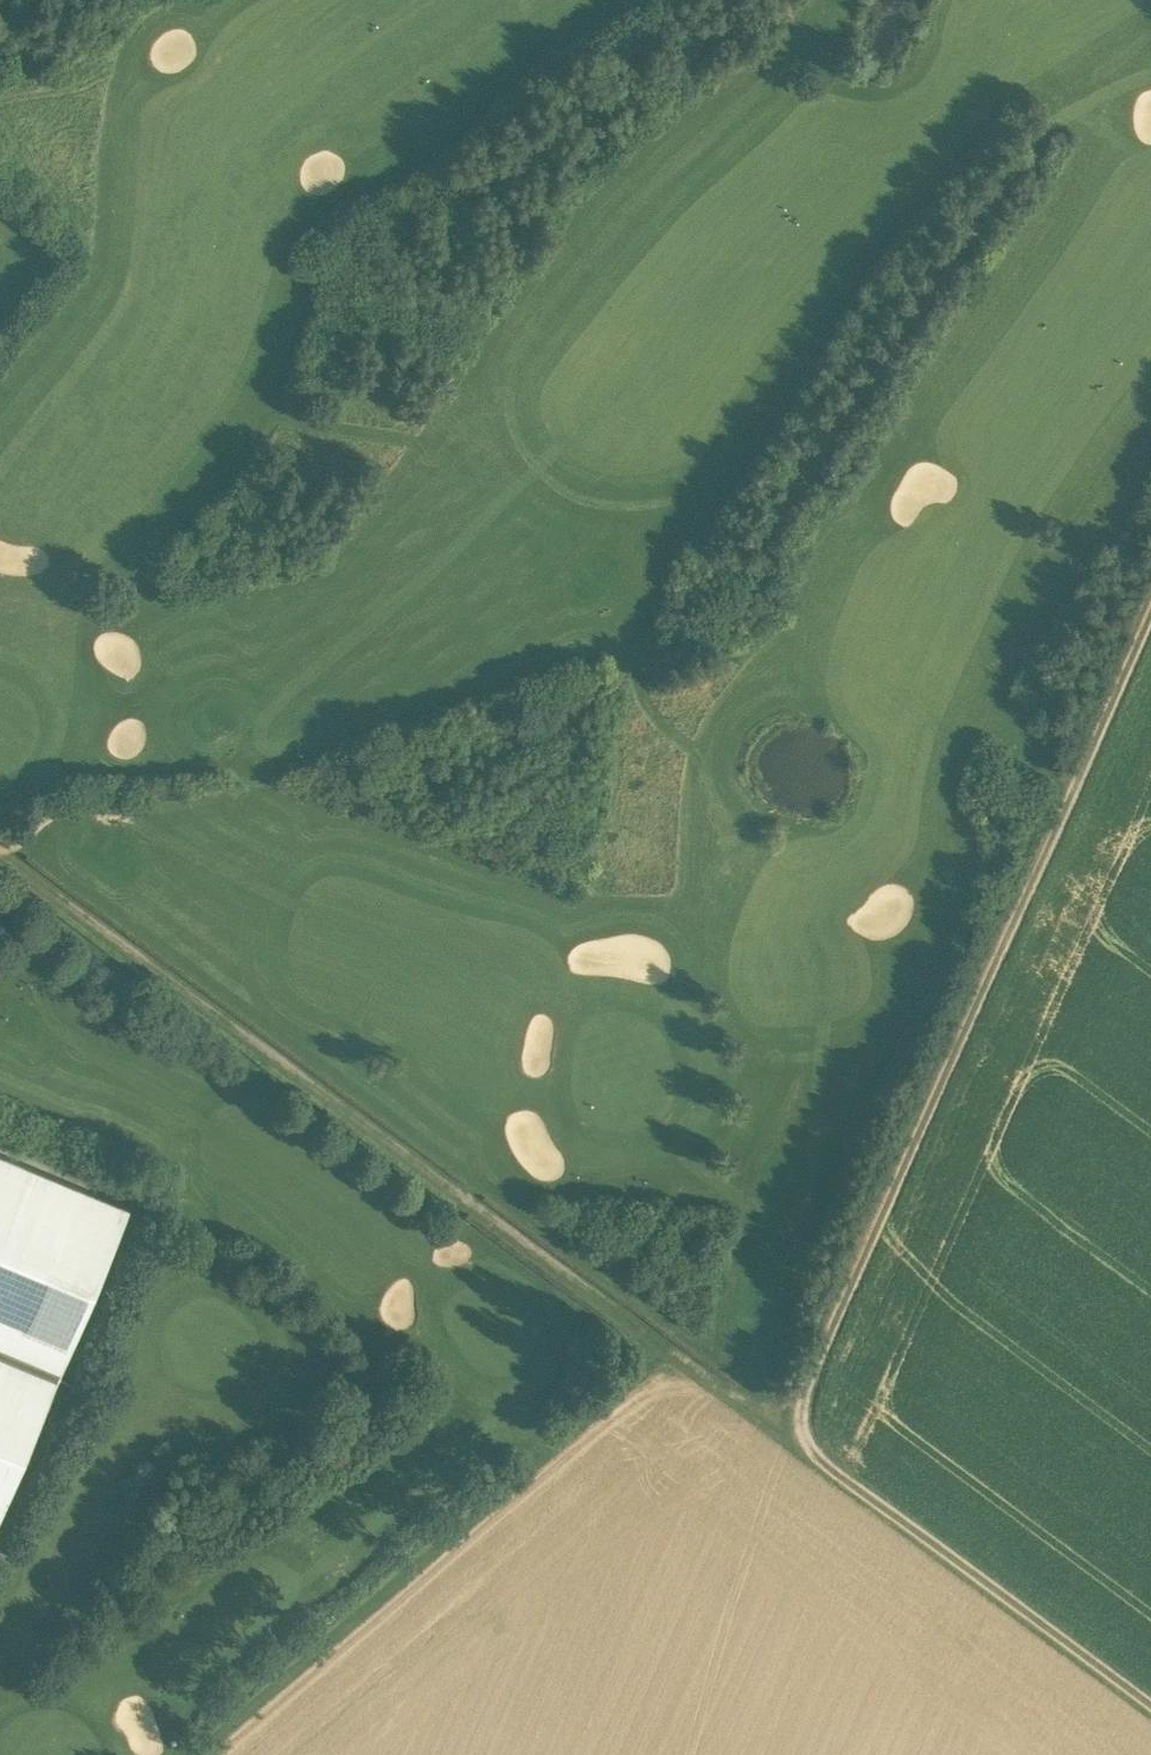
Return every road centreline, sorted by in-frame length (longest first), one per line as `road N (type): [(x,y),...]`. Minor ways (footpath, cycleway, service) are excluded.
road 1 (track): [(1150,645),(803,1452),(1150,1711)]
road 2 (track): [(0,851),(803,1452)]
road 3 (track): [(685,1365),(232,1754)]

